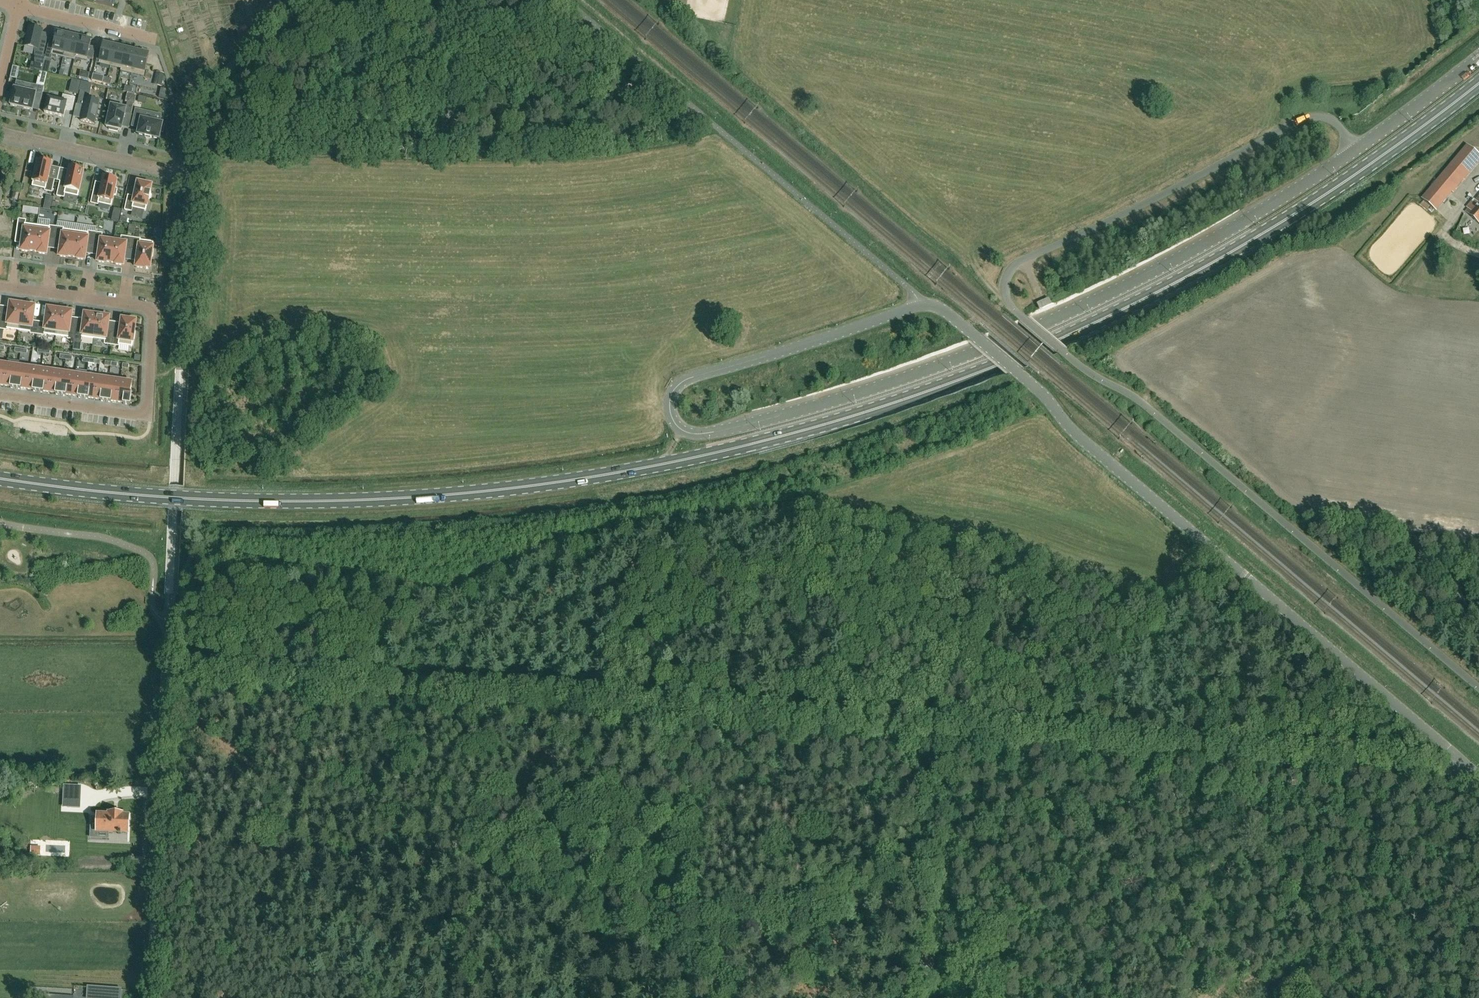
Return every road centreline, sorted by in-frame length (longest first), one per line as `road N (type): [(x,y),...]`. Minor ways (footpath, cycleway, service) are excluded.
road 1 (unclassified): [(1357,151),(1161,268),(1052,322),(970,352),(803,410),(759,422),(687,433),(670,408),(679,384),(696,376),(921,306),(941,308),(953,317),(977,338),(1016,370),(1032,384),(1089,445),(1463,760)]
road 2 (primary): [(1478,83),(1330,192),(1155,294),(987,370),(768,440),(590,478),(350,501),(202,500),(0,477)]
road 3 (unclassified): [(1463,760),(1440,776),(1401,776),(165,687)]
road 4 (unclassified): [(1478,689),(1141,402),(1062,350),(1005,294),(1013,267),(1025,259),(1308,116),(1330,119),(1357,151)]
road 5 (residential): [(0,286),(144,306),(153,315),(146,413),(0,396)]
road 6 (residential): [(151,997),(165,687)]
road 7 (track): [(933,743),(922,997)]
road 8 (track): [(776,733),(803,505)]
road 9 (residential): [(183,174),(194,101),(311,0)]
road 10 (unclassified): [(180,369),(183,174)]
road 11 (residential): [(183,174),(0,127)]
road 12 (unclassified): [(1357,151),(1478,57)]
road 13 (residential): [(18,6),(158,40)]

